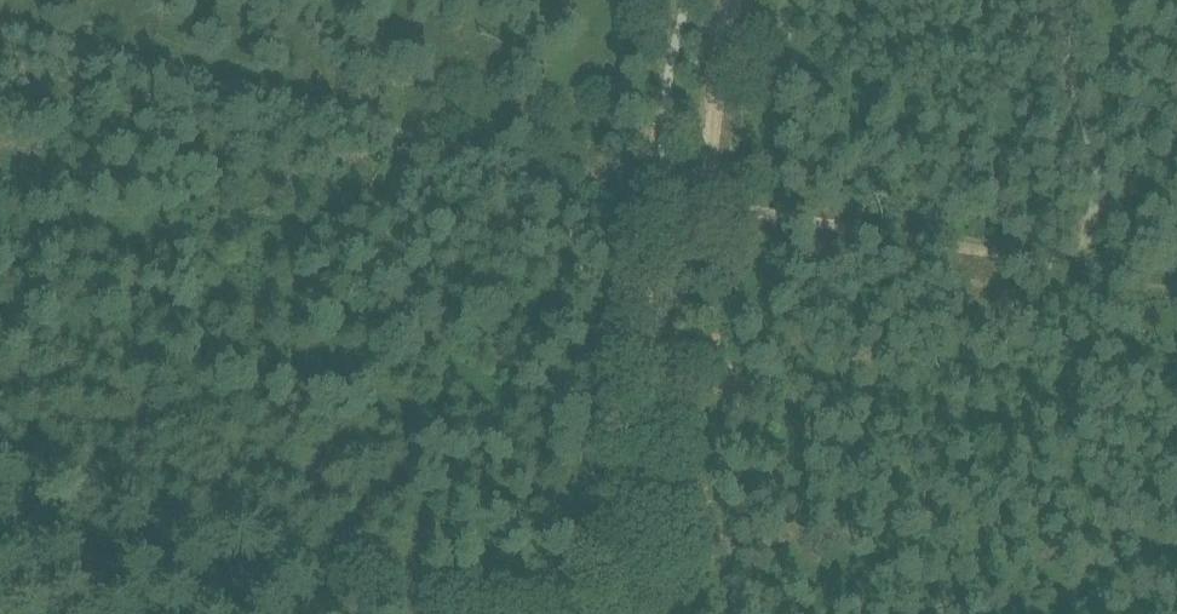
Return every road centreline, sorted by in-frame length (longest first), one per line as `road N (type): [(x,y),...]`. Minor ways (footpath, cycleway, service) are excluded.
road 1 (track): [(630,613),(702,194)]
road 2 (track): [(702,194),(1070,263)]
road 3 (track): [(1079,241),(1097,190),(1096,163),(1074,108),(1089,0)]
road 4 (track): [(702,194),(734,0)]

